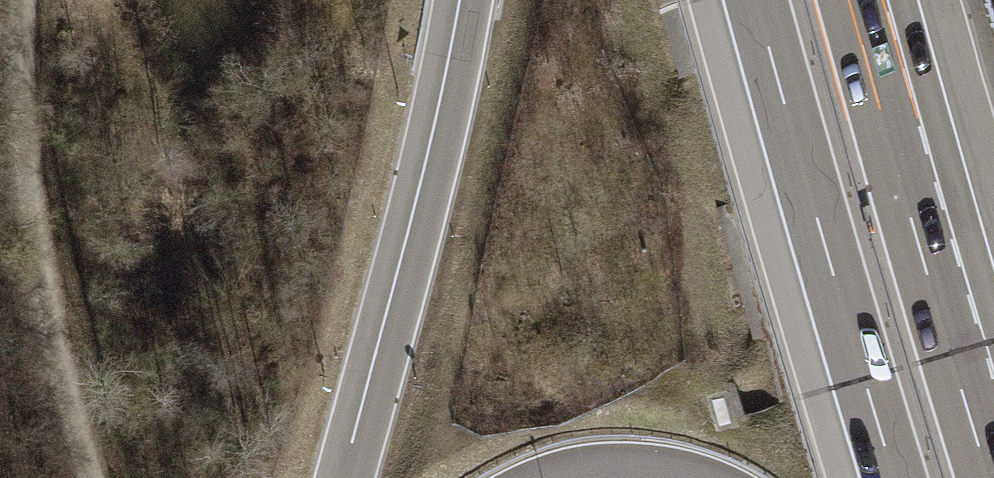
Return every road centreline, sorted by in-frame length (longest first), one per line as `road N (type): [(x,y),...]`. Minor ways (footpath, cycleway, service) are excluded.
road 1 (motorway): [(478,0),(432,208),(373,416),(343,477)]
road 2 (motorway): [(761,0),(895,477)]
road 3 (track): [(21,0),(25,185),(87,477)]
road 4 (motorway): [(993,477),(858,28)]

